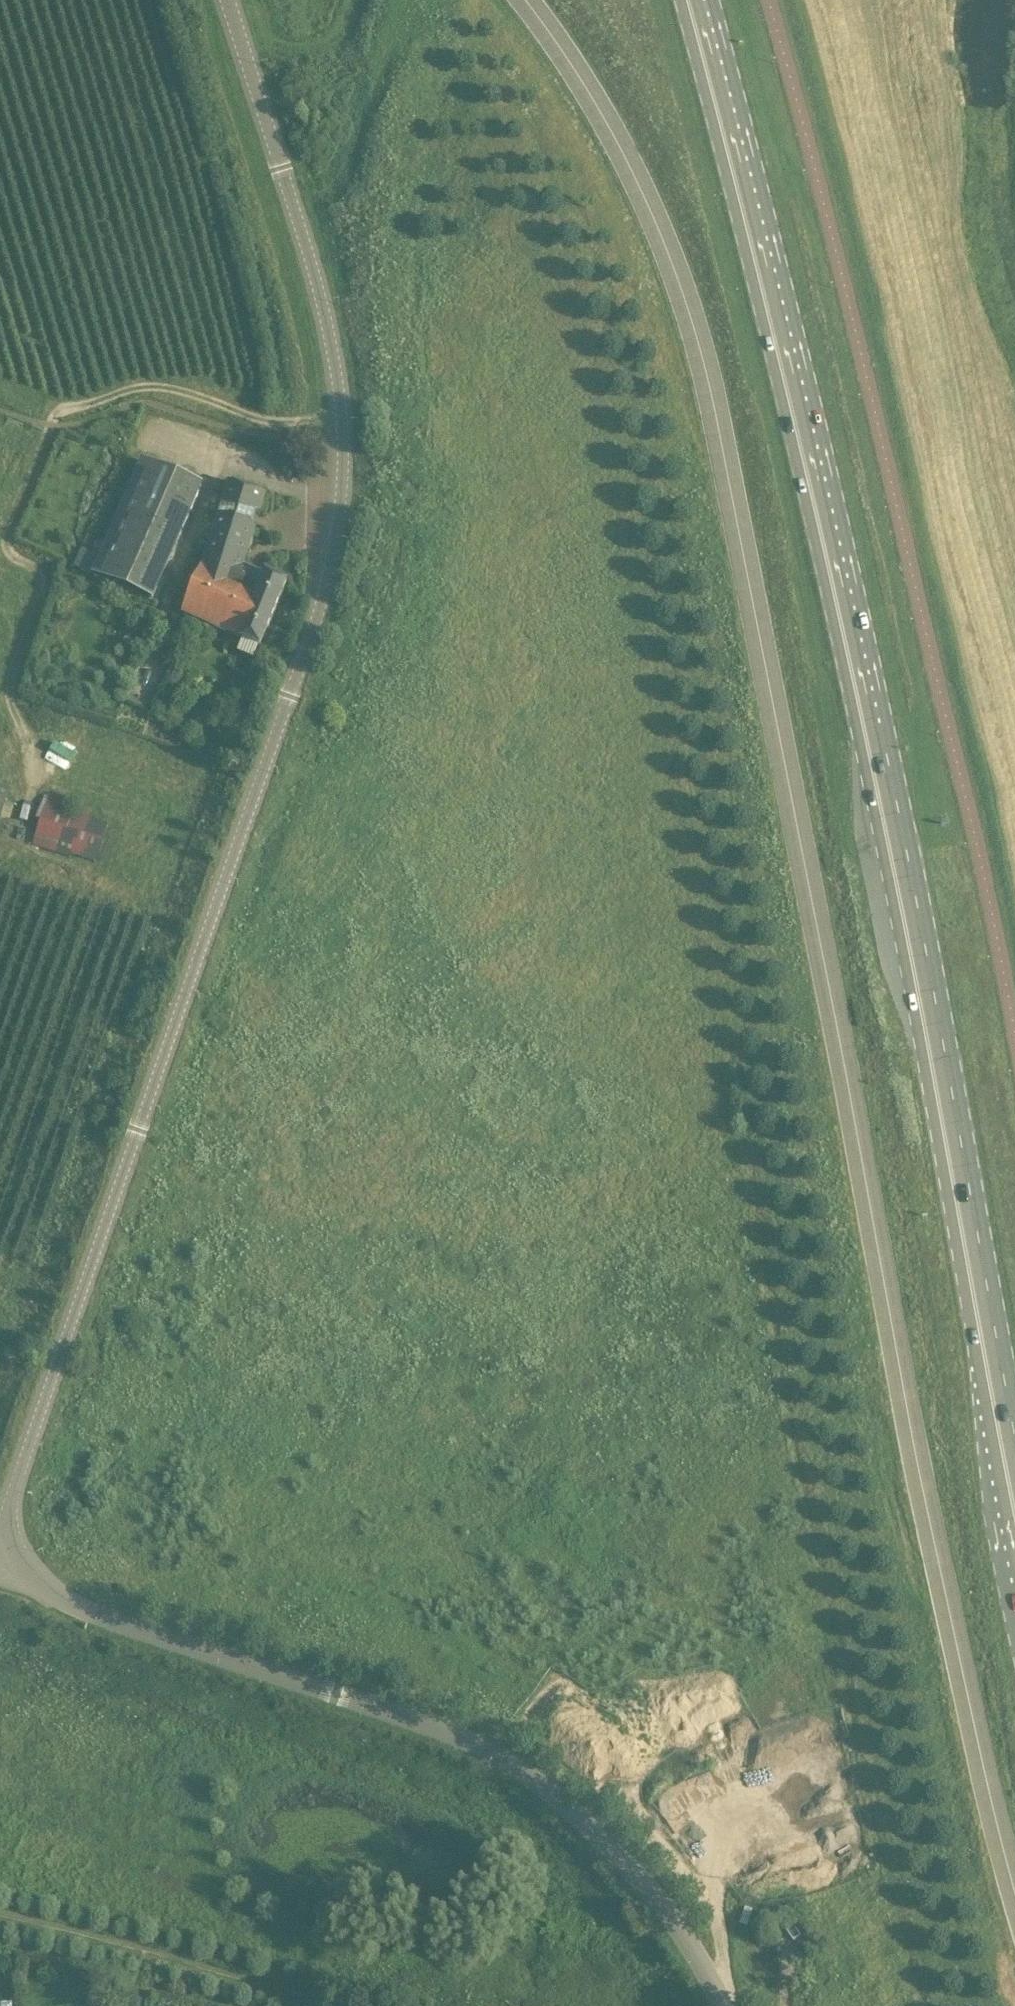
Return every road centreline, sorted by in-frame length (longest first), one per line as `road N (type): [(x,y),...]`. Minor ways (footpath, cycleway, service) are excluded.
road 1 (unclassified): [(0,1546),(324,596),(342,510),(334,358),(227,0)]
road 2 (secondary): [(695,0),(812,465),(986,1375)]
road 3 (unclassified): [(724,2005),(668,1908),(536,1776),(455,1733),(0,1579)]
road 4 (secondary): [(1014,1504),(986,1375)]

